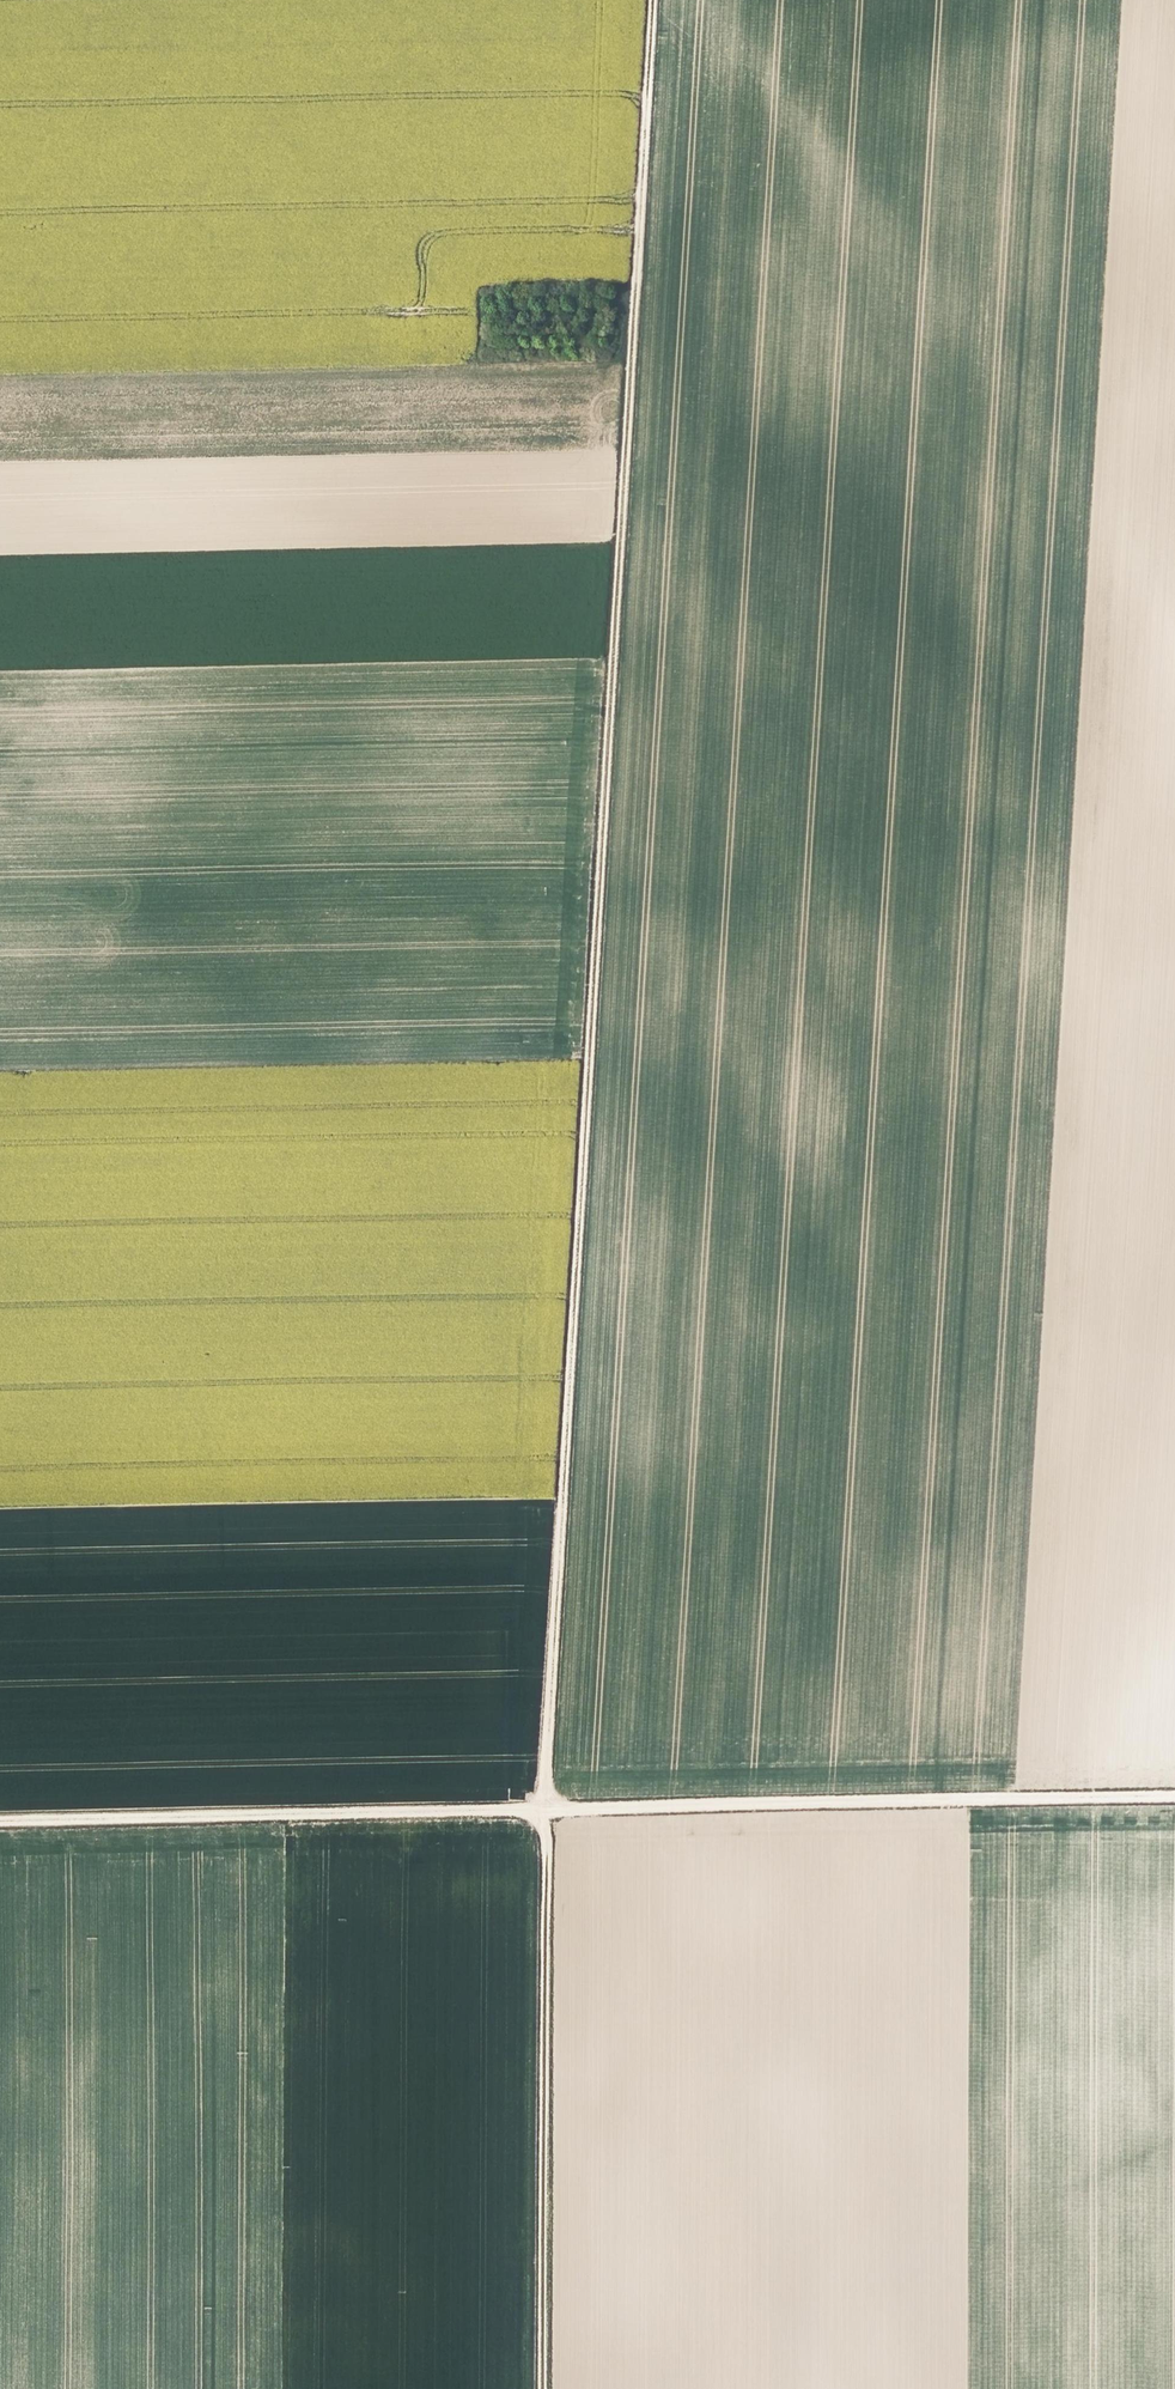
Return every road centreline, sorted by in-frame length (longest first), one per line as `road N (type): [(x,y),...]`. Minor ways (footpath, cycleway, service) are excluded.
road 1 (track): [(643,0),(536,1814),(535,2388)]
road 2 (track): [(0,1822),(1174,1801)]

